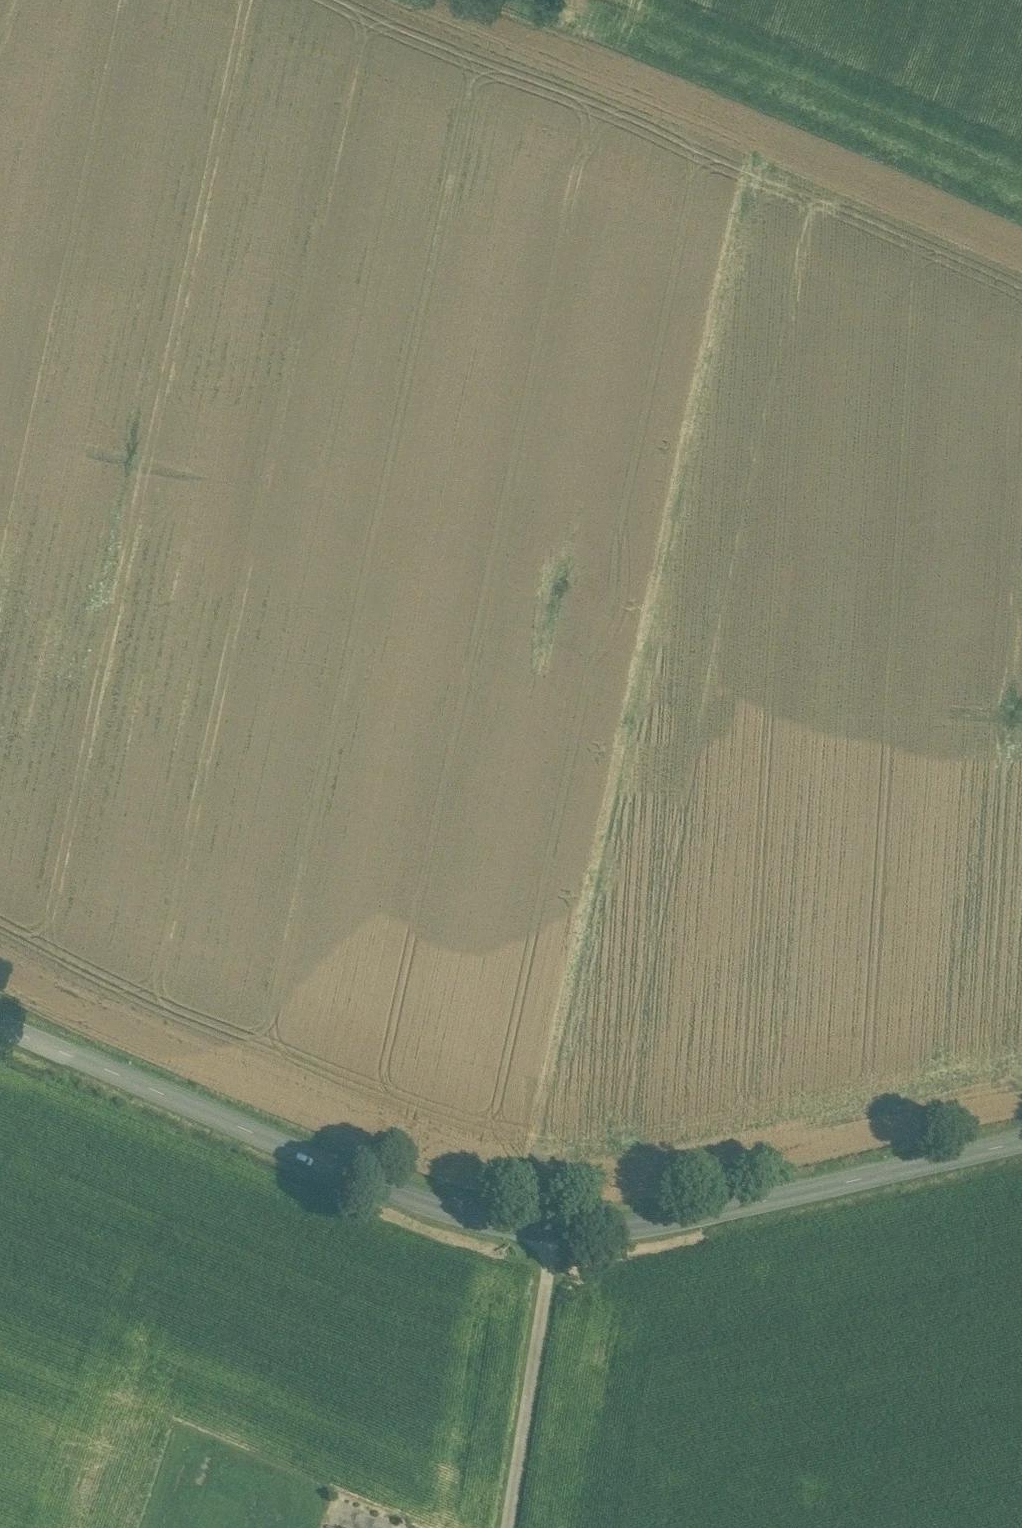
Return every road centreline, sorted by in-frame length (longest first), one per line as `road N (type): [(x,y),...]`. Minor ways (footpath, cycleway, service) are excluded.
road 1 (secondary): [(1021,1139),(638,1227),(554,1236),(442,1209),(336,1169),(0,1023)]

